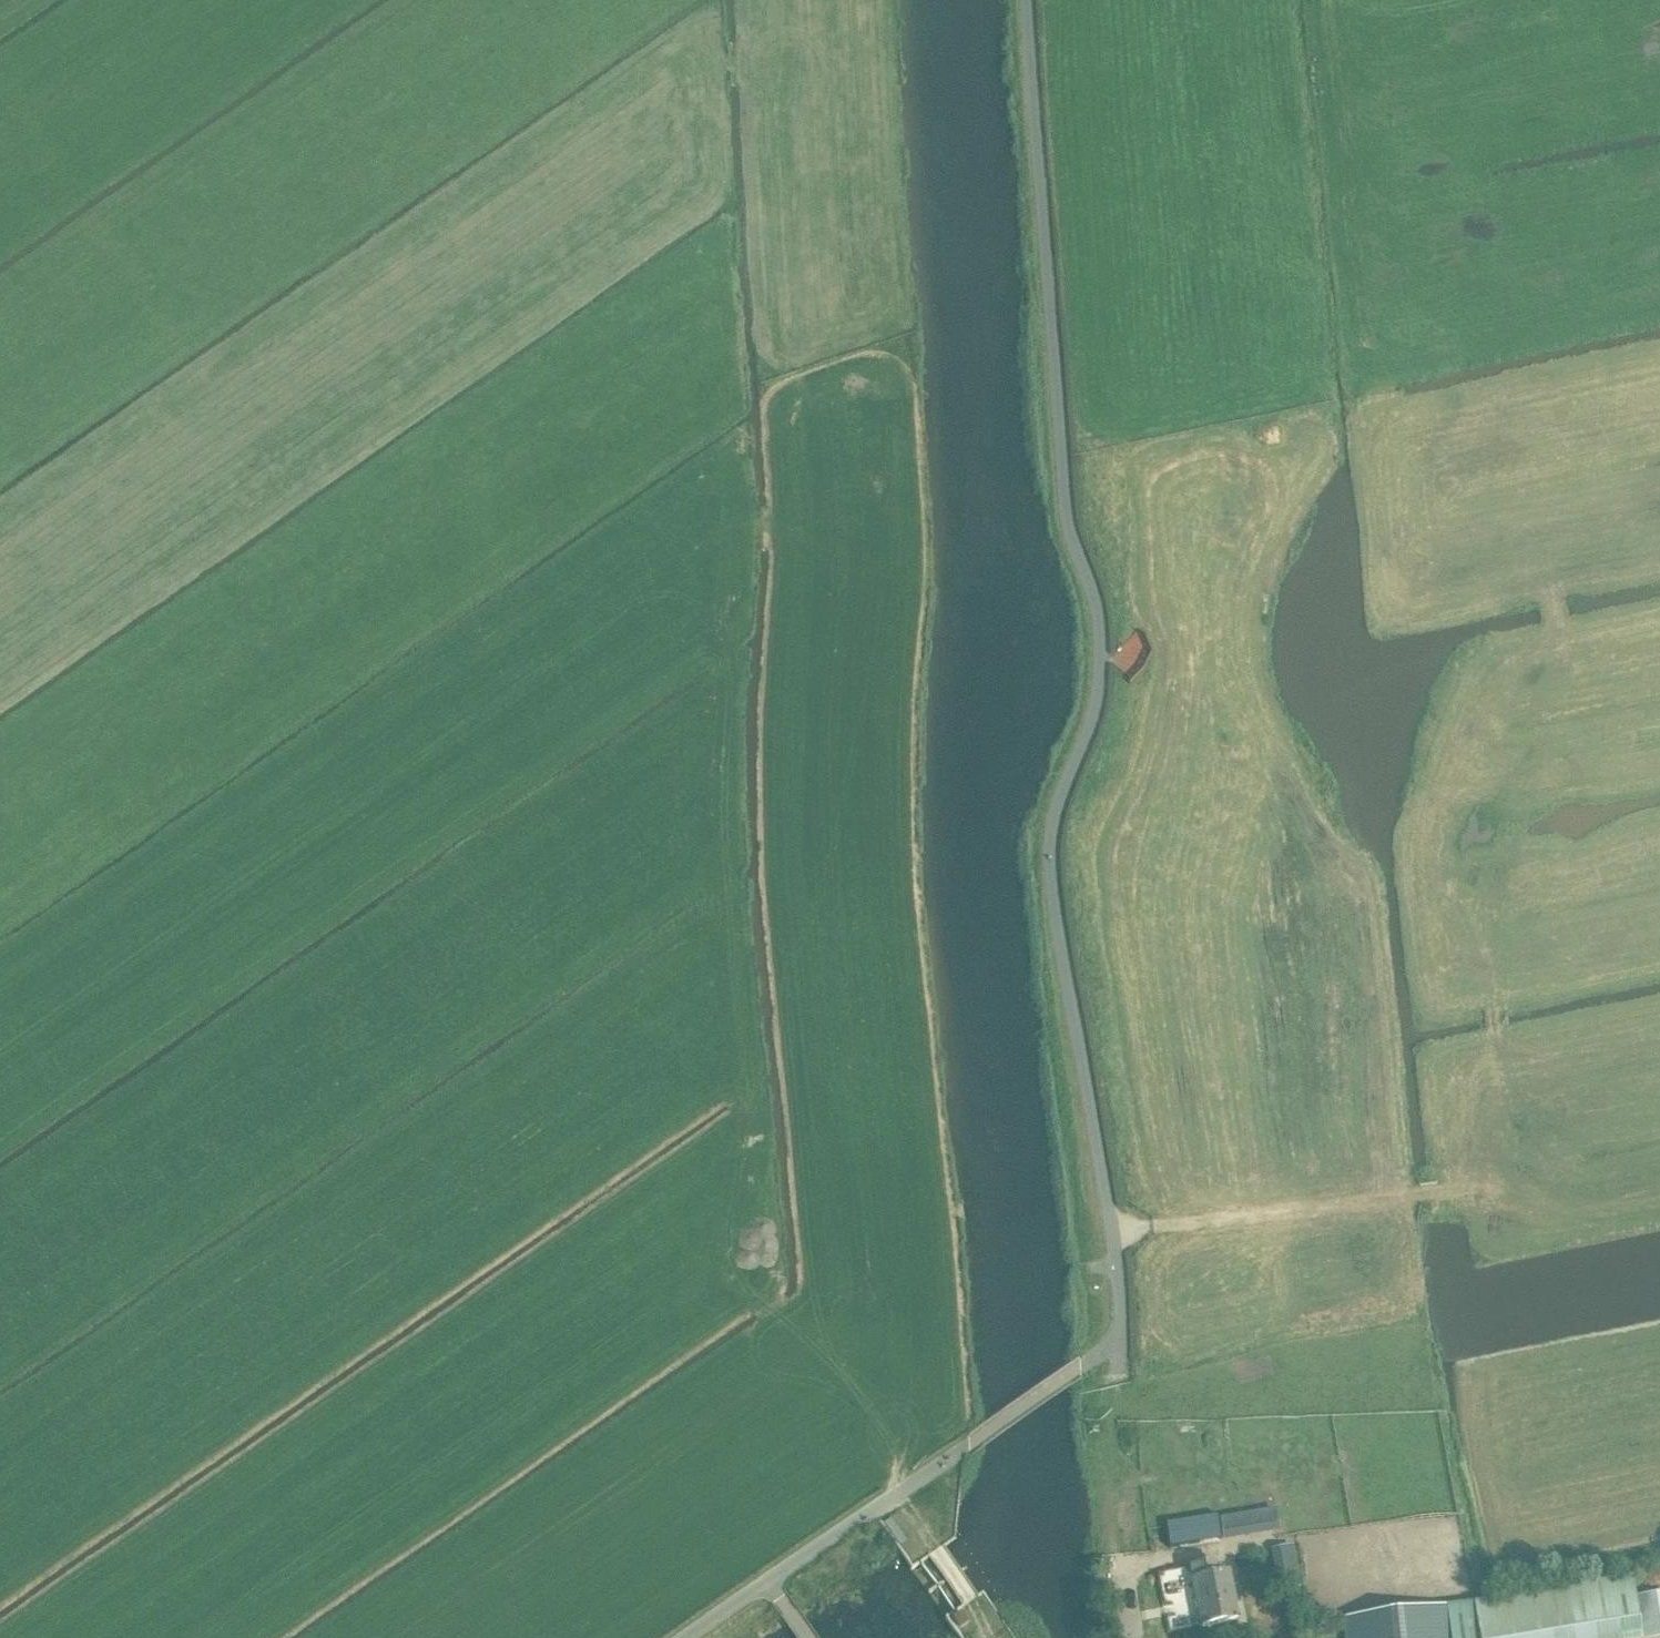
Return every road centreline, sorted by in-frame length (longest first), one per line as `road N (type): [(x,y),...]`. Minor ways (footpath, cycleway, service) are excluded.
road 1 (track): [(1110,1231),(1496,1185)]

